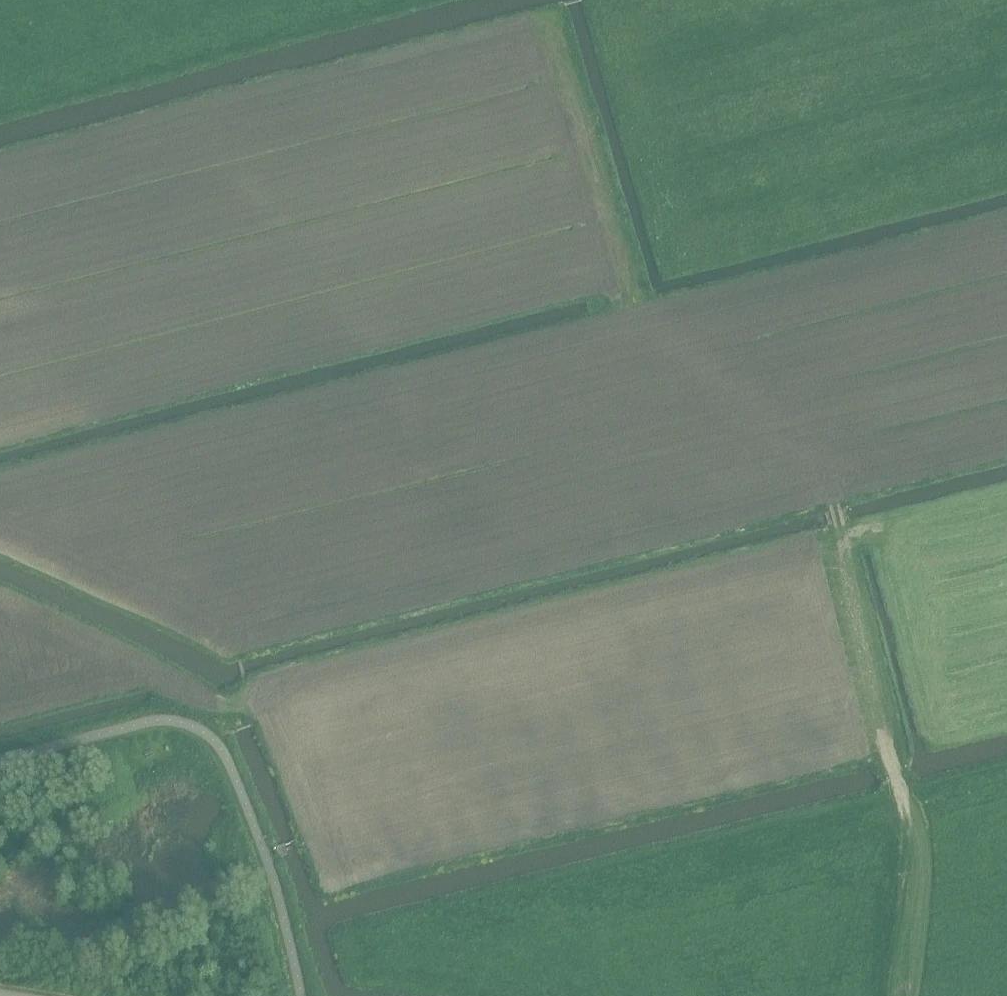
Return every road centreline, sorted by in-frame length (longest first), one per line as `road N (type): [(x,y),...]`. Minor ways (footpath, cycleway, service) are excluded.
road 1 (track): [(829,531),(904,819),(882,995)]

